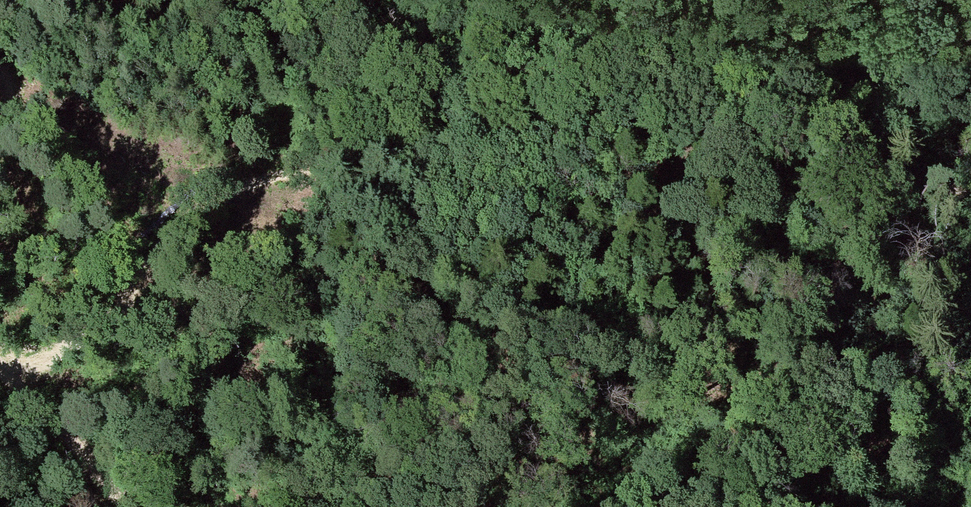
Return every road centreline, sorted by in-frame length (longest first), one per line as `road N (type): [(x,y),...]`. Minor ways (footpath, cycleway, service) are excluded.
road 1 (track): [(25,391),(226,166),(299,133),(815,138),(970,178)]
road 2 (track): [(970,133),(767,506)]
road 3 (track): [(132,506),(25,391)]

